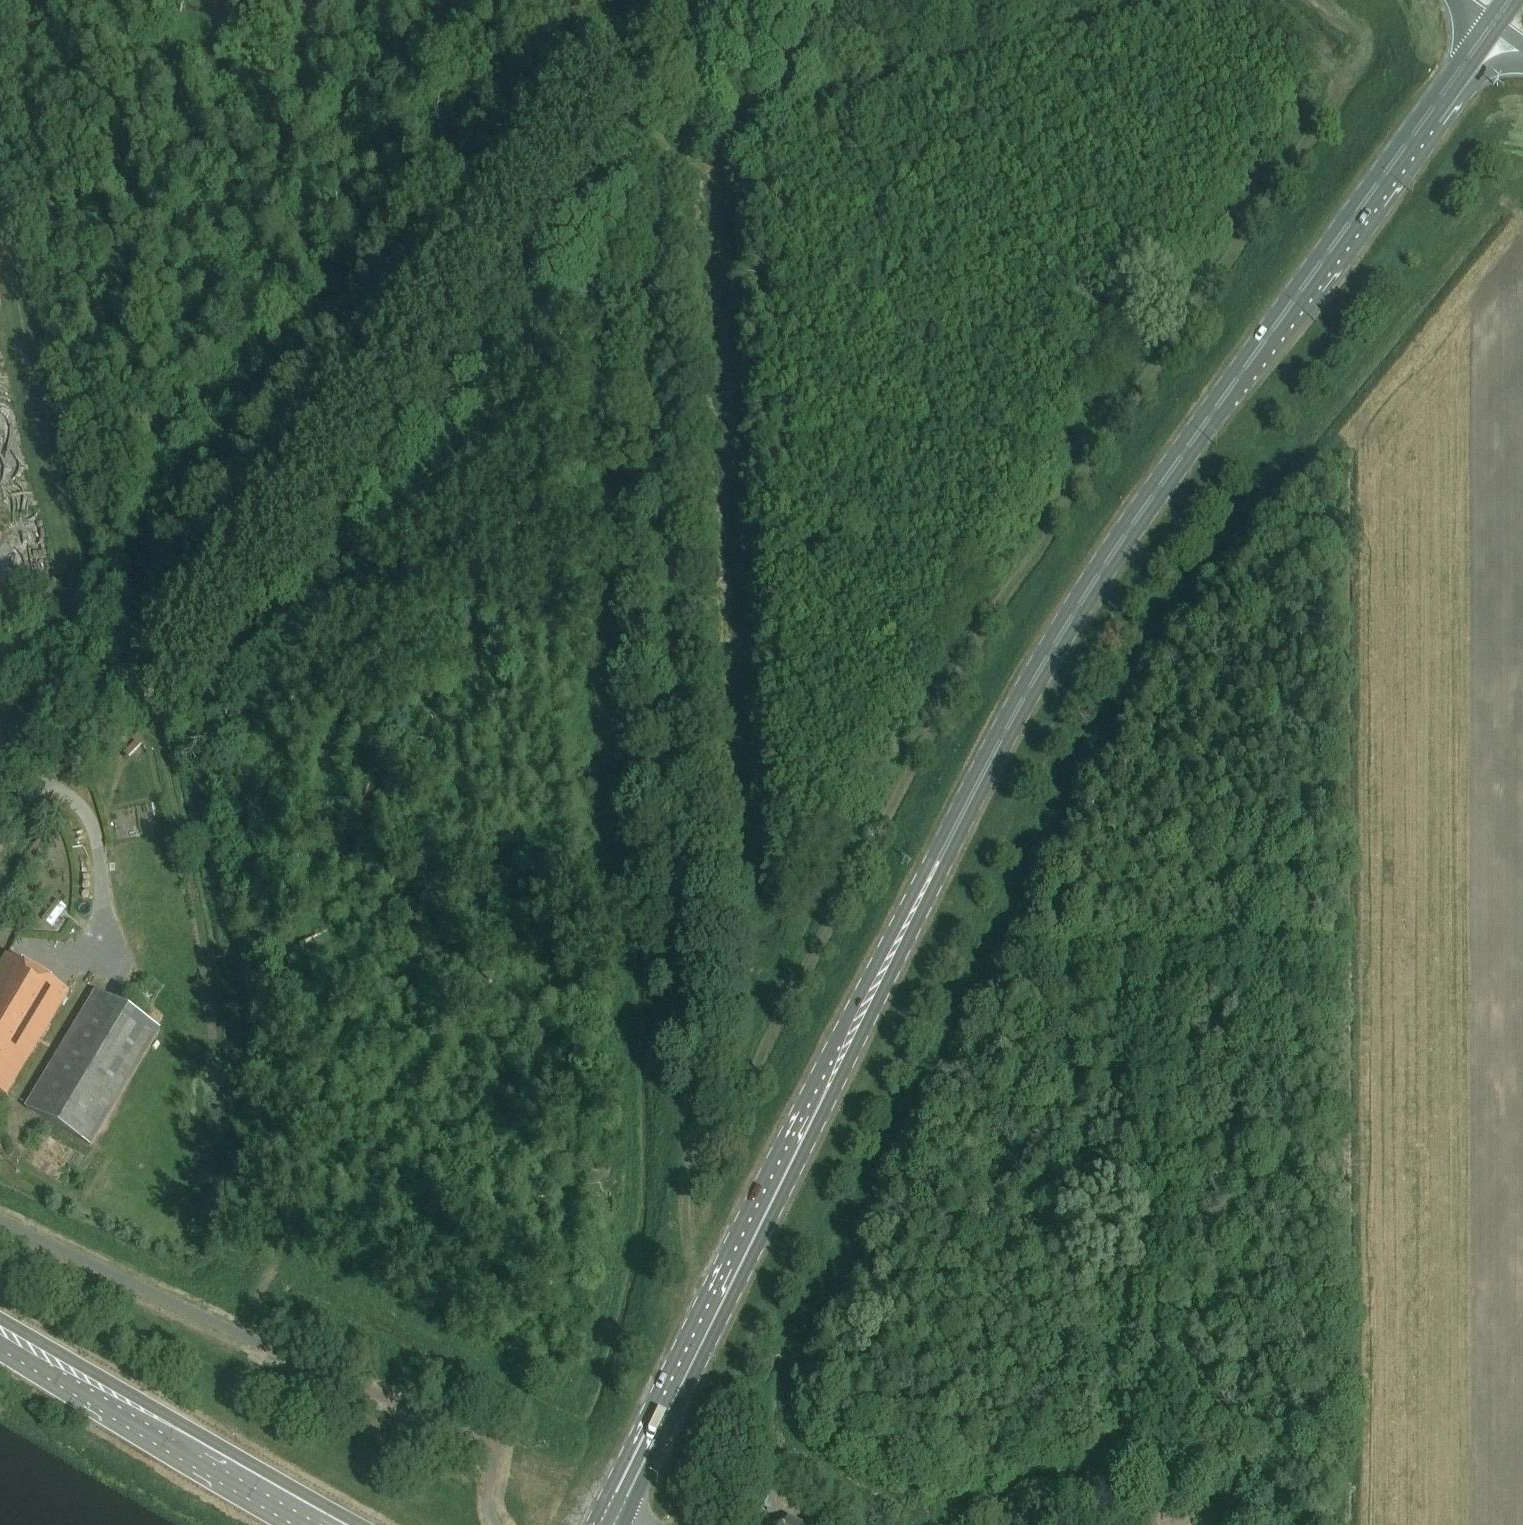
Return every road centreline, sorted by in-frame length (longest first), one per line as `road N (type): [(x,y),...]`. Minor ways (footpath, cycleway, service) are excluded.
road 1 (secondary): [(623,1509),(838,1056),(1022,708),(1177,462),(1494,23)]
road 2 (secondary): [(327,1524),(0,1335)]

